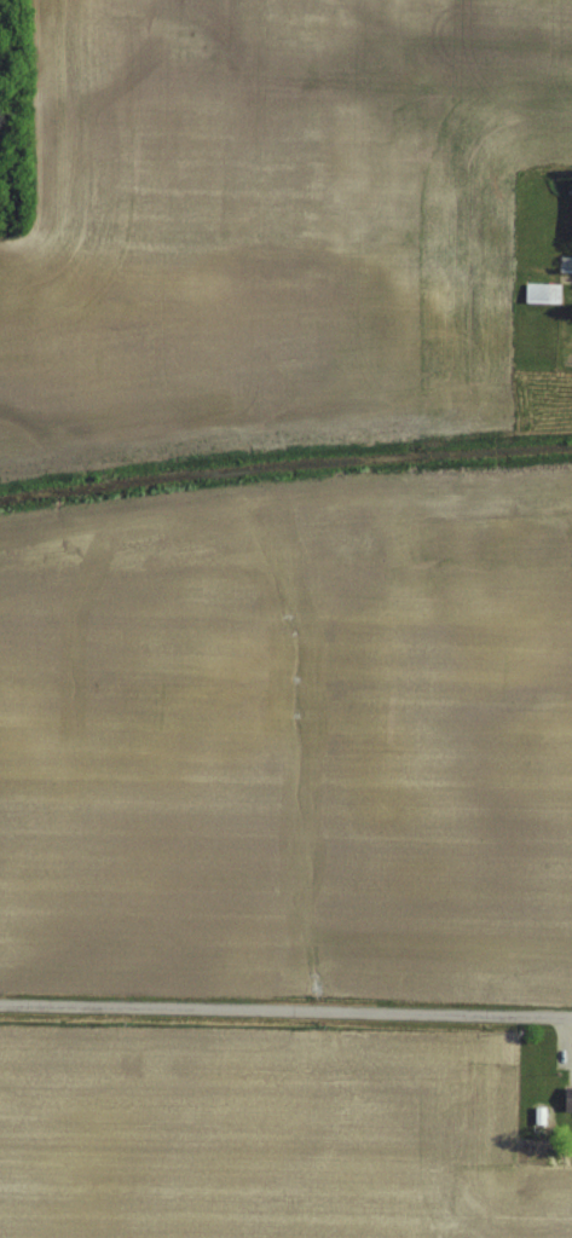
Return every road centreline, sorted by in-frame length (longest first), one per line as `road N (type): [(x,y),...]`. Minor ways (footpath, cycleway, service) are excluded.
road 1 (residential): [(571,1020),(0,1008)]

